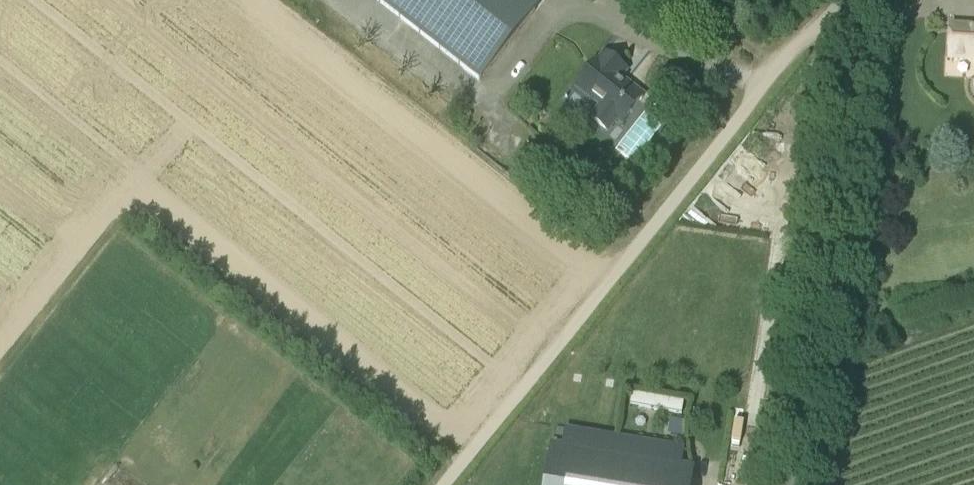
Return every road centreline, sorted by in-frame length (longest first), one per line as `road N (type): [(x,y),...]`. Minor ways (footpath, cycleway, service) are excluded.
road 1 (track): [(840,0),(445,484)]
road 2 (unclassified): [(787,484),(857,0)]

